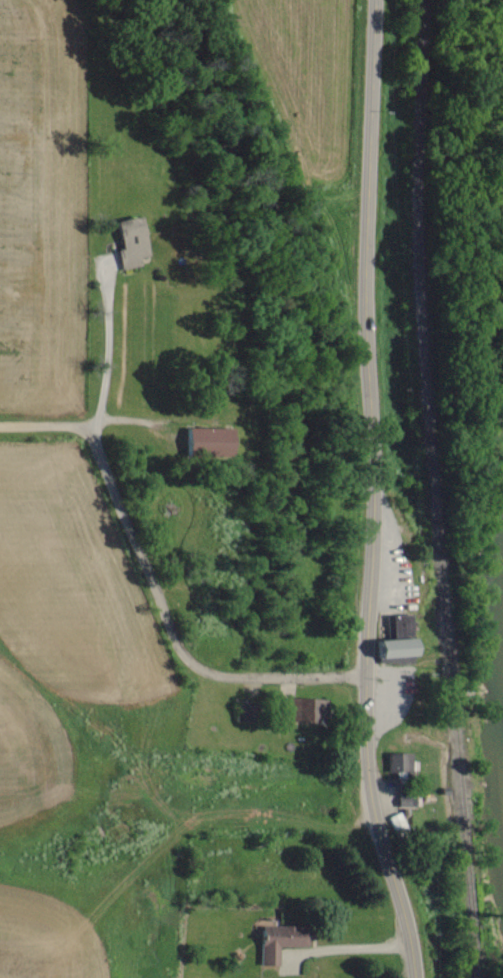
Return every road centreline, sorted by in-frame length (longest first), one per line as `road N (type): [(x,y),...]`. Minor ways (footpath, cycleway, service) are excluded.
road 1 (secondary): [(372,0),(363,244),(372,509),(363,674),(373,819),(413,977)]
road 2 (residential): [(363,674),(201,671),(170,634),(83,432),(0,425)]

